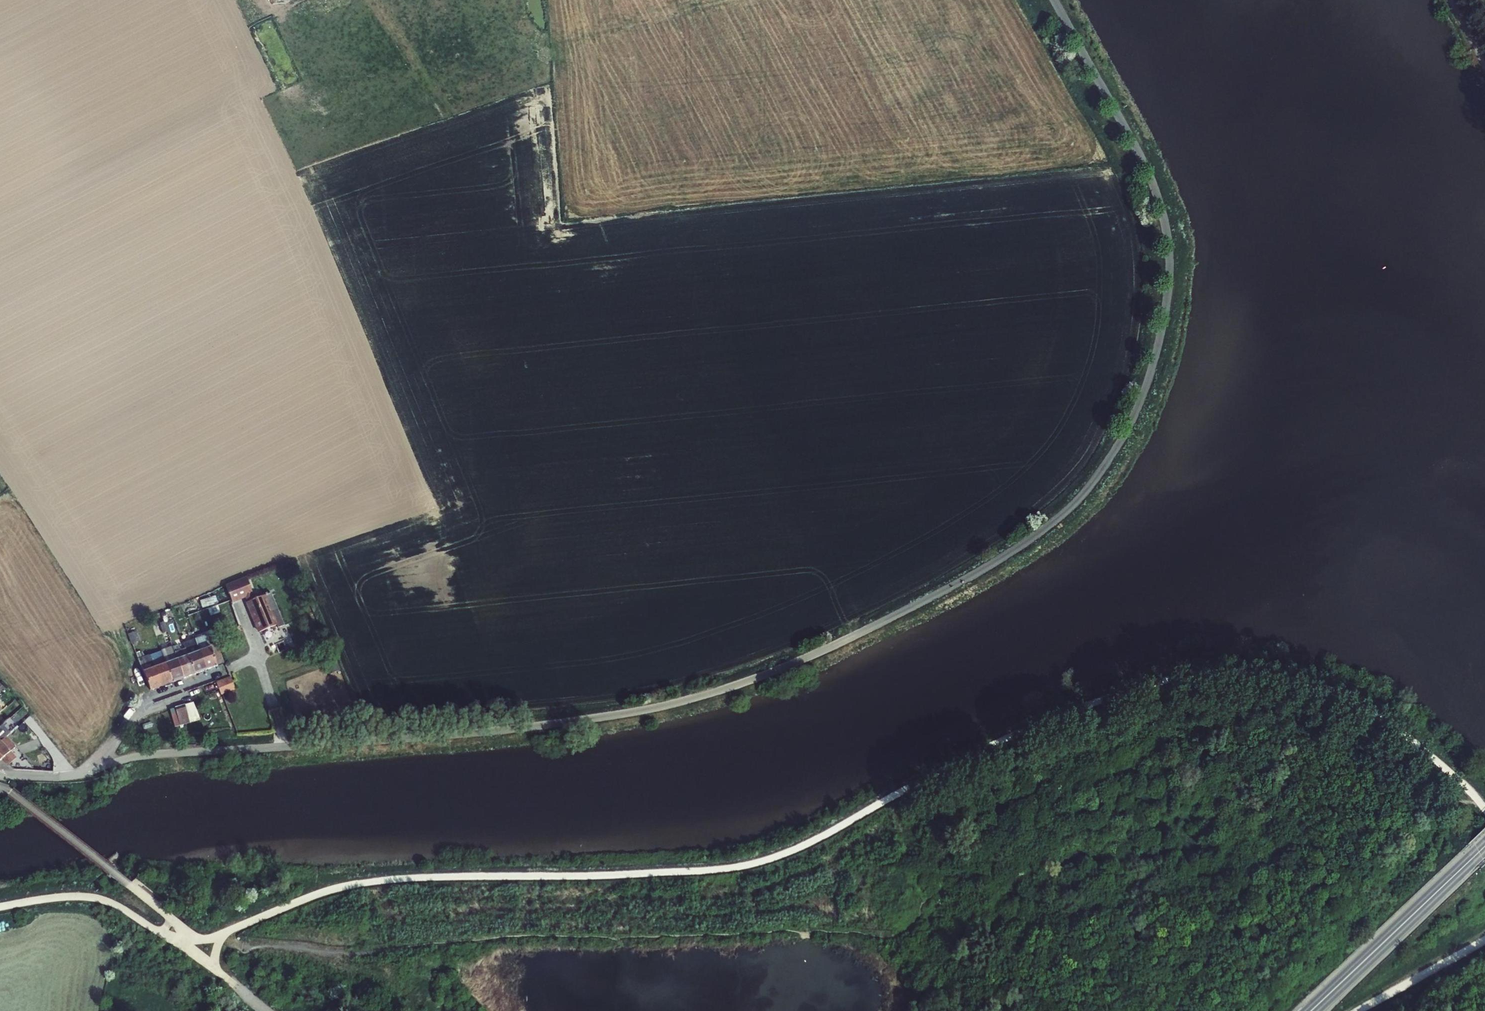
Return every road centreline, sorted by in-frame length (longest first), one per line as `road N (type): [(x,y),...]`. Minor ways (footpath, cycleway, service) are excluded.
road 1 (secondary): [(1311,1010),(1484,846)]

